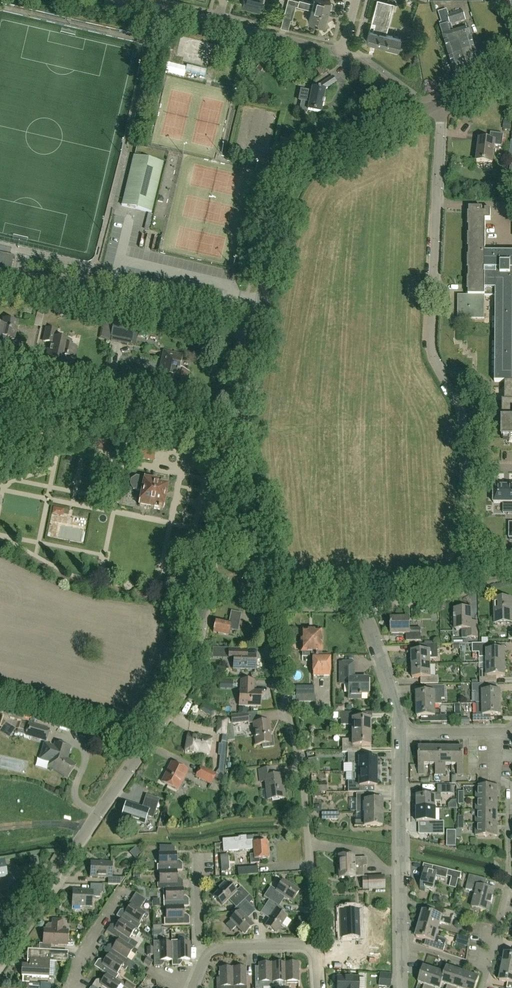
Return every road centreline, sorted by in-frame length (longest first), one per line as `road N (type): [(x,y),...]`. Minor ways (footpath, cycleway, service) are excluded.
road 1 (tertiary): [(0,954),(181,695),(210,583)]
road 2 (residential): [(464,458),(461,413),(429,344),(443,101)]
road 3 (residential): [(314,945),(303,789),(262,600)]
road 4 (tertiary): [(255,336),(282,198),(294,177),(333,149),(421,110)]
road 5 (residential): [(255,336),(0,281)]
road 6 (residential): [(363,609),(449,595),(466,583),(464,458)]
road 7 (residential): [(402,944),(403,731)]
road 8 (tertiary): [(210,583),(241,426)]
road 9 (unclassified): [(0,453),(145,408)]
road 10 (residential): [(145,408),(18,373)]
road 11 (residential): [(403,731),(363,609)]
road 12 (residential): [(342,53),(218,22)]

